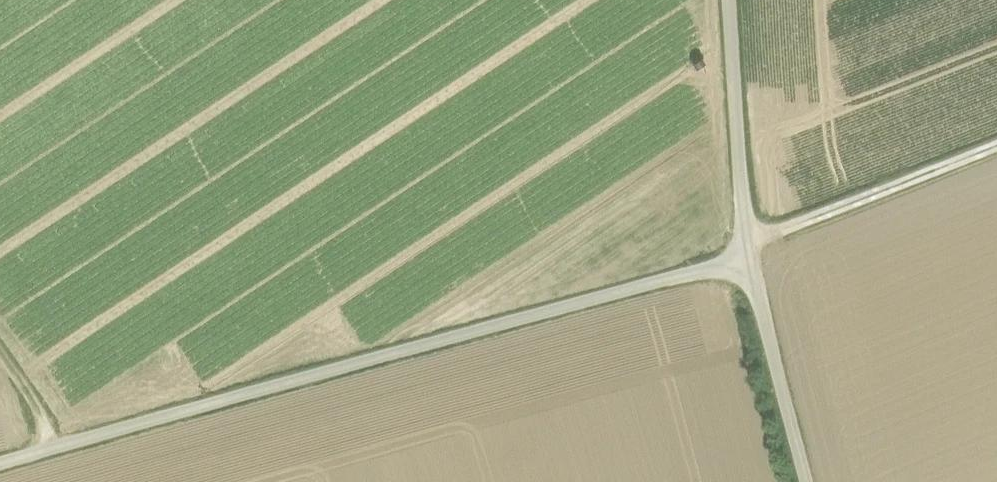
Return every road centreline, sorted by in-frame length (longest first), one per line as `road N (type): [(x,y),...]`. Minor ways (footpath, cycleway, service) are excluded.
road 1 (unclassified): [(749,250),(0,464)]
road 2 (track): [(996,146),(749,250)]
road 3 (unclassified): [(734,0),(749,250)]
road 4 (unclassified): [(749,250),(809,481)]

